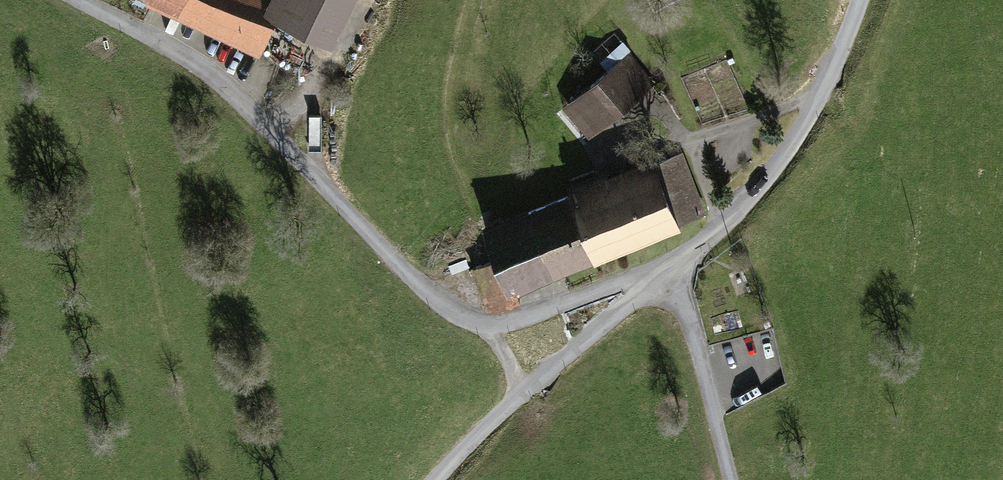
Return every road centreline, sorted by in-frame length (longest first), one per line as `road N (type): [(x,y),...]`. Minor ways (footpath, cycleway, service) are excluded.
road 1 (unclassified): [(77,0),(226,89),(429,296),(485,323)]
road 2 (unclassified): [(861,0),(788,154),(679,264)]
road 3 (unclassified): [(485,323),(508,323),(679,264)]
road 4 (unclassified): [(679,264),(525,391)]
road 5 (track): [(321,181),(315,104),(368,0)]
road 6 (unclassified): [(525,391),(433,479)]

